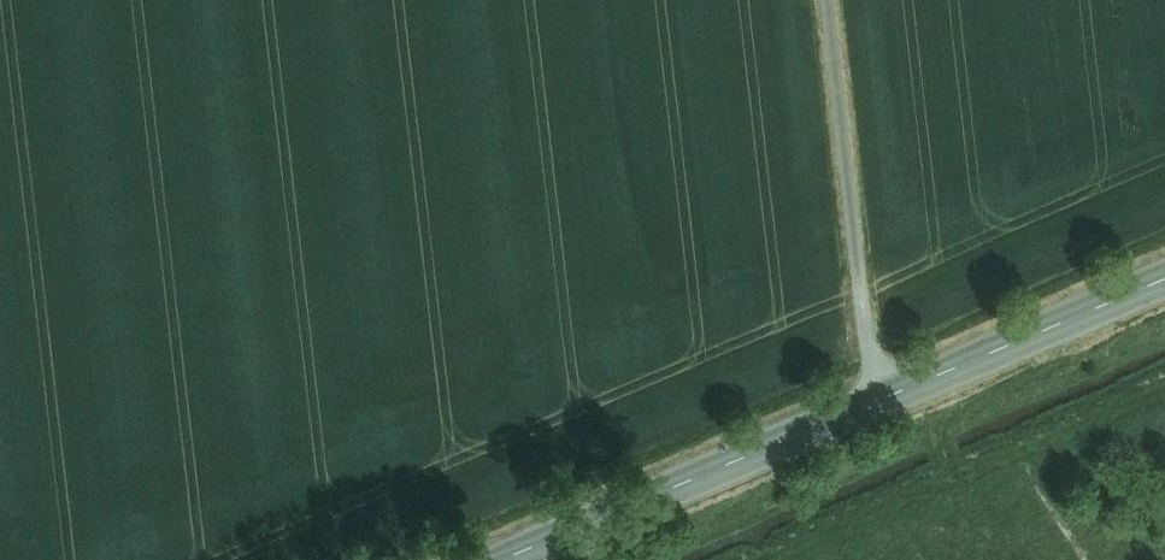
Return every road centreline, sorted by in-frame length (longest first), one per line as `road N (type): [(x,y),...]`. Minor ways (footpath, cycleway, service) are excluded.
road 1 (tertiary): [(492,559),(1164,275)]

